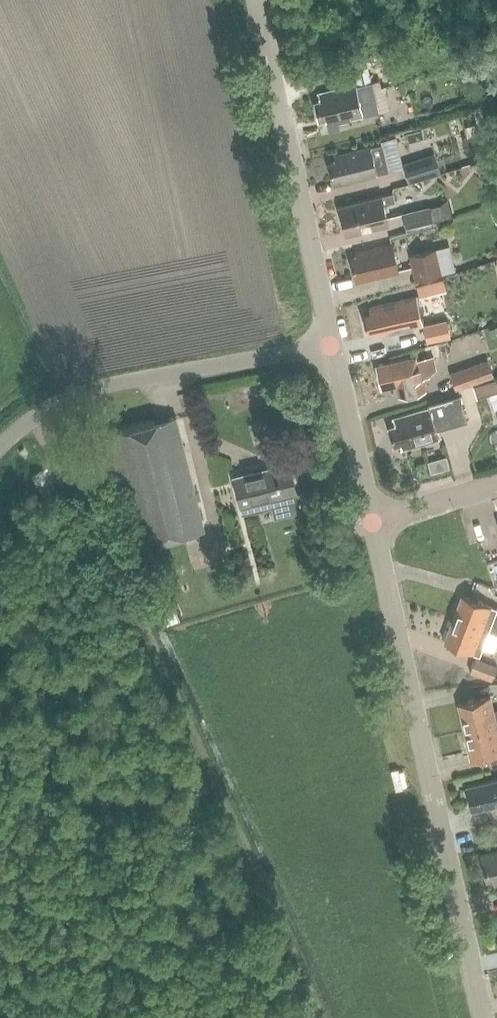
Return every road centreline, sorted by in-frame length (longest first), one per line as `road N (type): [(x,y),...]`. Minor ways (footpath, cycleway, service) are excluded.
road 1 (residential): [(483,1017),(373,525)]
road 2 (residential): [(331,348),(256,0)]
road 3 (residential): [(0,452),(84,397),(331,348)]
road 4 (residential): [(373,525),(331,348)]
road 5 (residential): [(373,525),(496,484)]

